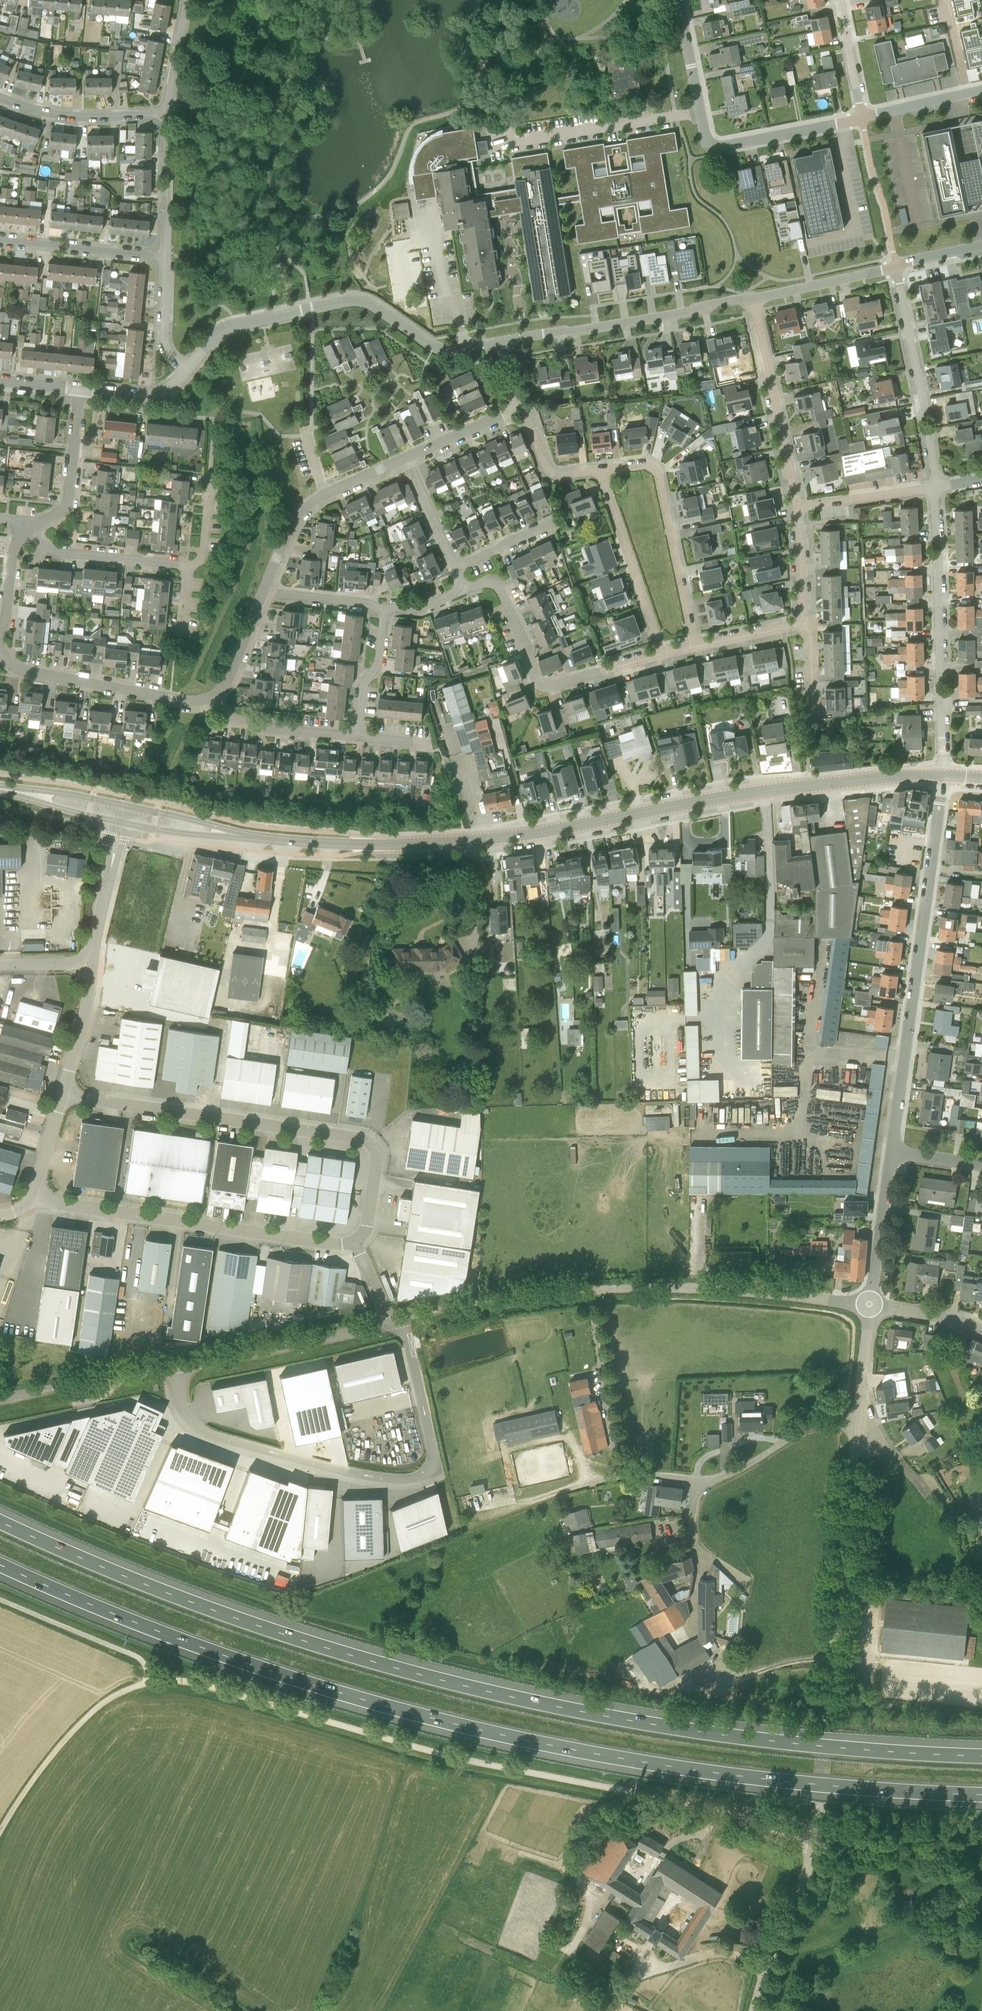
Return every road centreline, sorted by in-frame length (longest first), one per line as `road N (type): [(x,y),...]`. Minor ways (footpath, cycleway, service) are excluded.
road 1 (motorway): [(981,1756),(748,1737),(507,1696),(225,1614),(0,1520)]
road 2 (motorway): [(0,1565),(212,1652),(509,1738),(724,1775),(981,1794)]
road 3 (unclassified): [(102,1704),(148,1682),(192,1681),(442,1753),(708,1806),(814,1841)]
road 4 (secondary): [(943,775),(787,788),(537,833),(429,844),(225,833)]
road 5 (unclassified): [(395,1322),(408,1341),(434,1455),(417,1478),(361,1474),(210,1434),(183,1405),(175,1367)]
road 6 (unclassified): [(814,1841),(858,1425)]
road 7 (unclassified): [(355,1242),(366,1226),(377,1160),(364,1139),(62,1094)]
road 8 (residential): [(891,1152),(943,775)]
road 9 (residential): [(188,368),(228,326),(351,299),(452,354),(501,345)]
road 10 (unclassified): [(32,1192),(50,1201),(355,1242)]
road 11 (residential): [(943,775),(936,485)]
road 12 (unclassified): [(870,1304),(754,1292),(590,1289)]
road 13 (residential): [(458,586),(499,588),(542,687),(663,655)]
road 14 (residential): [(501,345),(752,298)]
road 15 (residential): [(619,1477),(710,1481),(807,1426),(858,1425)]
road 16 (residential): [(695,647),(658,475),(645,464),(600,470)]
road 17 (unclassified): [(175,1367),(395,1322)]
road 18 (residential): [(212,696),(190,702),(25,671),(0,650)]
road 19 (residential): [(936,485),(896,267)]
road 20 (residential): [(798,508),(752,298)]
road 21 (unclassified): [(590,1289),(525,1293),(395,1322)]
road 22 (residential): [(663,655),(600,470)]
road 23 (residential): [(619,1477),(590,1289)]
road 24 (unclassified): [(175,1367),(0,1397)]
road 25 (unclassified): [(769,1966),(708,1953),(639,1977),(613,2007)]
road 26 (residential): [(167,112),(73,116),(0,97)]
road 27 (residential): [(189,566),(52,551),(30,531)]
road 28 (residential): [(703,132),(723,147),(862,117)]
road 29 (residential): [(0,239),(162,258)]
road 30 (residential): [(30,531),(68,498),(80,392)]
road 31 (residential): [(358,736),(239,719),(212,696)]
road 32 (residential): [(870,1304),(891,1152)]
road 33 (residential): [(752,298),(896,267)]
road 34 (residential): [(162,258),(167,112)]
road 35 (unclassified): [(92,963),(121,822)]
road 36 (residential): [(798,508),(936,485)]
road 37 (unclassified): [(62,1094),(92,963)]
road 38 (residential): [(703,132),(678,0)]
road 39 (unclassified): [(769,1966),(814,1841)]
road 40 (residential): [(600,470),(550,473),(530,418),(512,405)]
road 41 (residential): [(358,736),(363,686),(378,665),(381,612)]
road 42 (residential): [(862,117),(981,92)]
road 43 (residential): [(858,1425),(870,1304)]
road 44 (residential): [(406,458),(456,568)]
road 45 (residential): [(381,612),(366,603),(264,592)]

